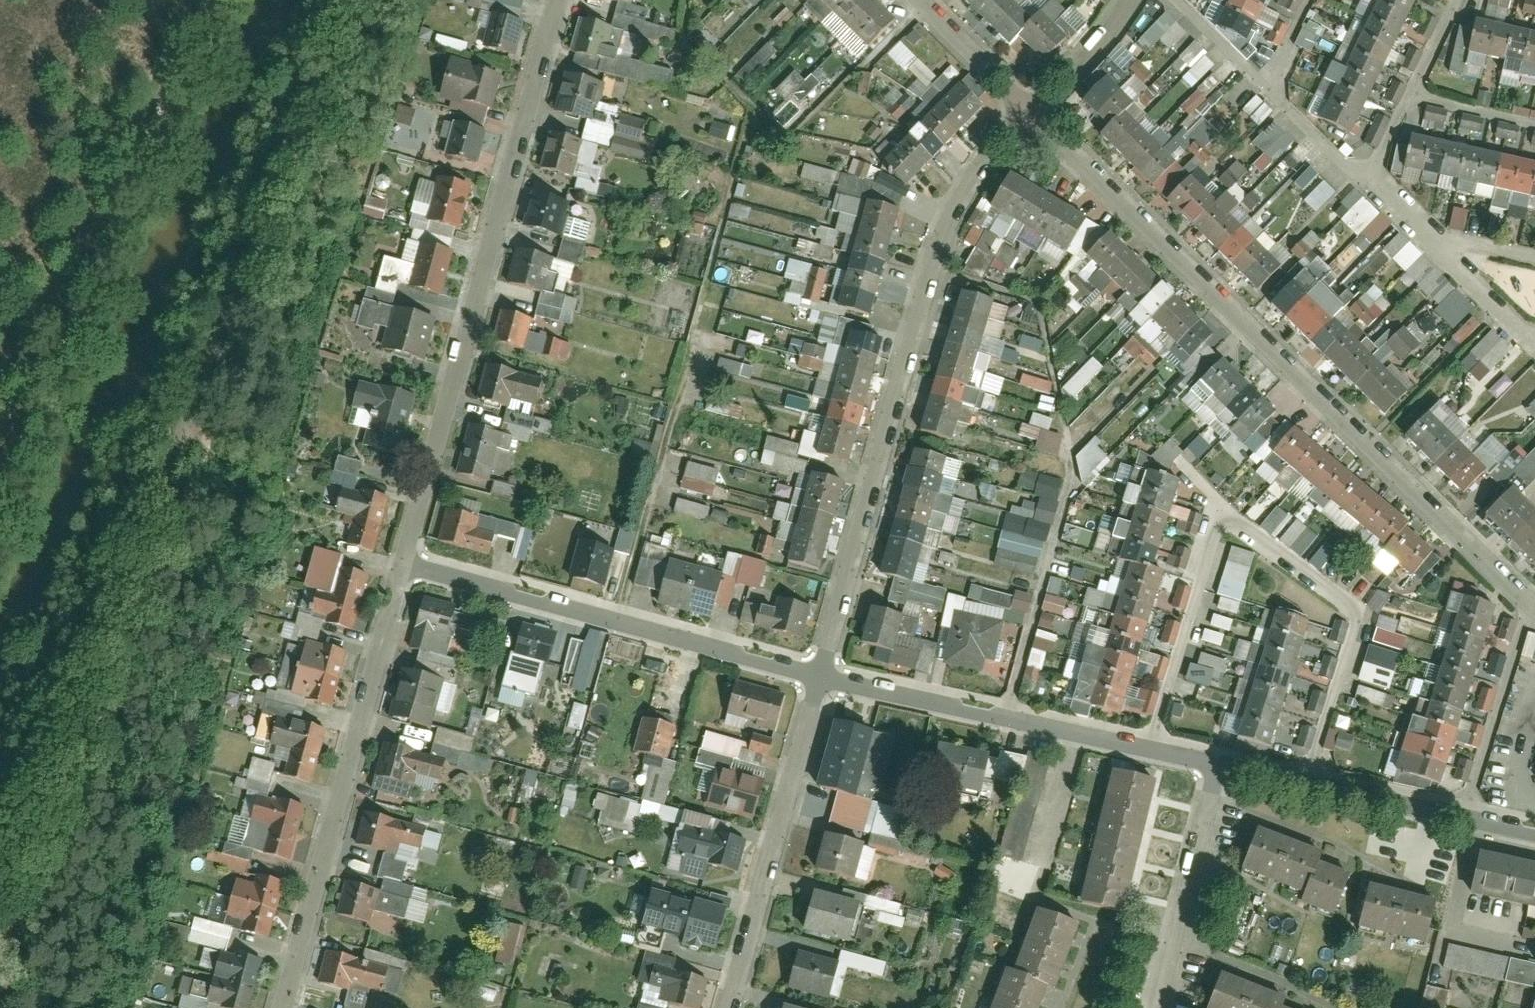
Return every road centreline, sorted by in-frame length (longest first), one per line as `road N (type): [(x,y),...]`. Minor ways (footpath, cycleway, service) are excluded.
road 1 (residential): [(1534,601),(1028,110)]
road 2 (residential): [(1028,110),(961,197),(946,230),(828,676)]
road 3 (residential): [(404,561),(564,0)]
road 4 (residential): [(1299,778),(1346,607),(1236,531),(1207,545),(1155,747)]
road 5 (residential): [(283,1007),(404,561)]
road 6 (residential): [(404,561),(828,676)]
road 7 (residential): [(828,676),(735,1007)]
road 8 (residential): [(828,676),(1155,747)]
road 9 (residential): [(1222,761),(1160,1007)]
road 10 (residential): [(1299,778),(1534,832)]
road 11 (residential): [(1028,110),(920,0)]
road 12 (residential): [(1417,225),(1511,313),(1534,310)]
road 13 (residential): [(1131,0),(1099,43),(1028,110)]
road 14 (residential): [(1180,0),(1274,92)]
road 15 (residential): [(1274,92),(1367,178)]
road 16 (residential): [(1415,90),(1534,114)]
road 17 (residential): [(1534,243),(1467,224),(1417,225)]

